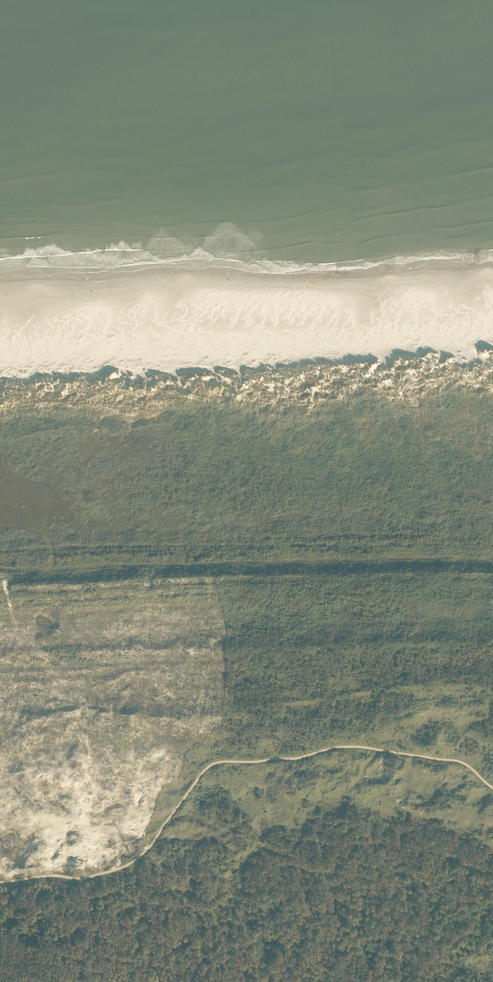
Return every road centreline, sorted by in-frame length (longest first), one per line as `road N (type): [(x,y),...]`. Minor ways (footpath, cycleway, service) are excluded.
road 1 (track): [(492,559),(0,568)]

